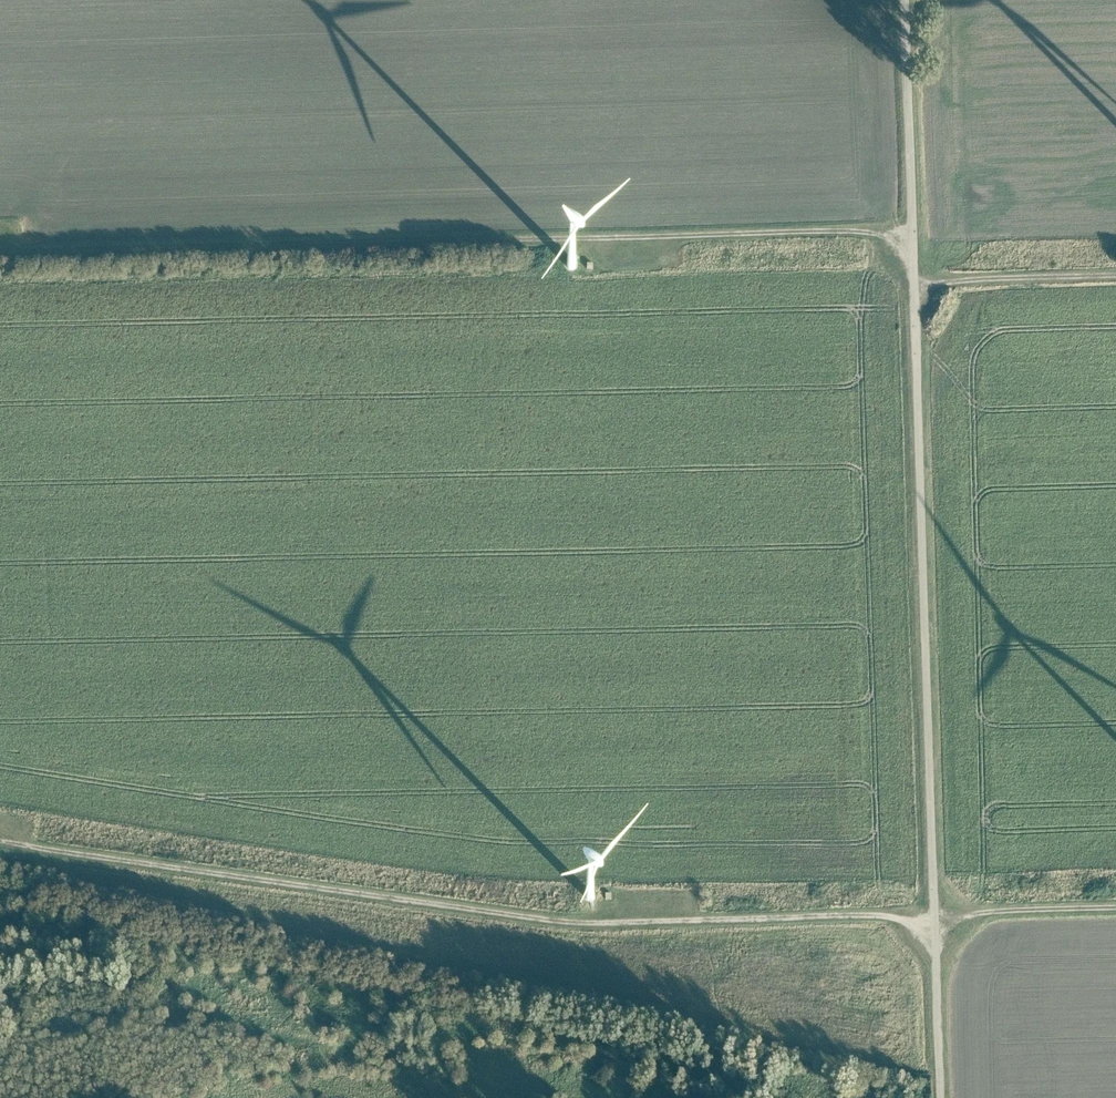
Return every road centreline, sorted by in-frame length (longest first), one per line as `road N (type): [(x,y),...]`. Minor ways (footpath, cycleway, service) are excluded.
road 1 (unclassified): [(941,1097),(905,0)]
road 2 (track): [(935,914),(494,924),(0,840)]
road 3 (track): [(912,239),(0,256)]
road 4 (track): [(914,281),(1115,275)]
road 5 (track): [(936,922),(1115,915)]

